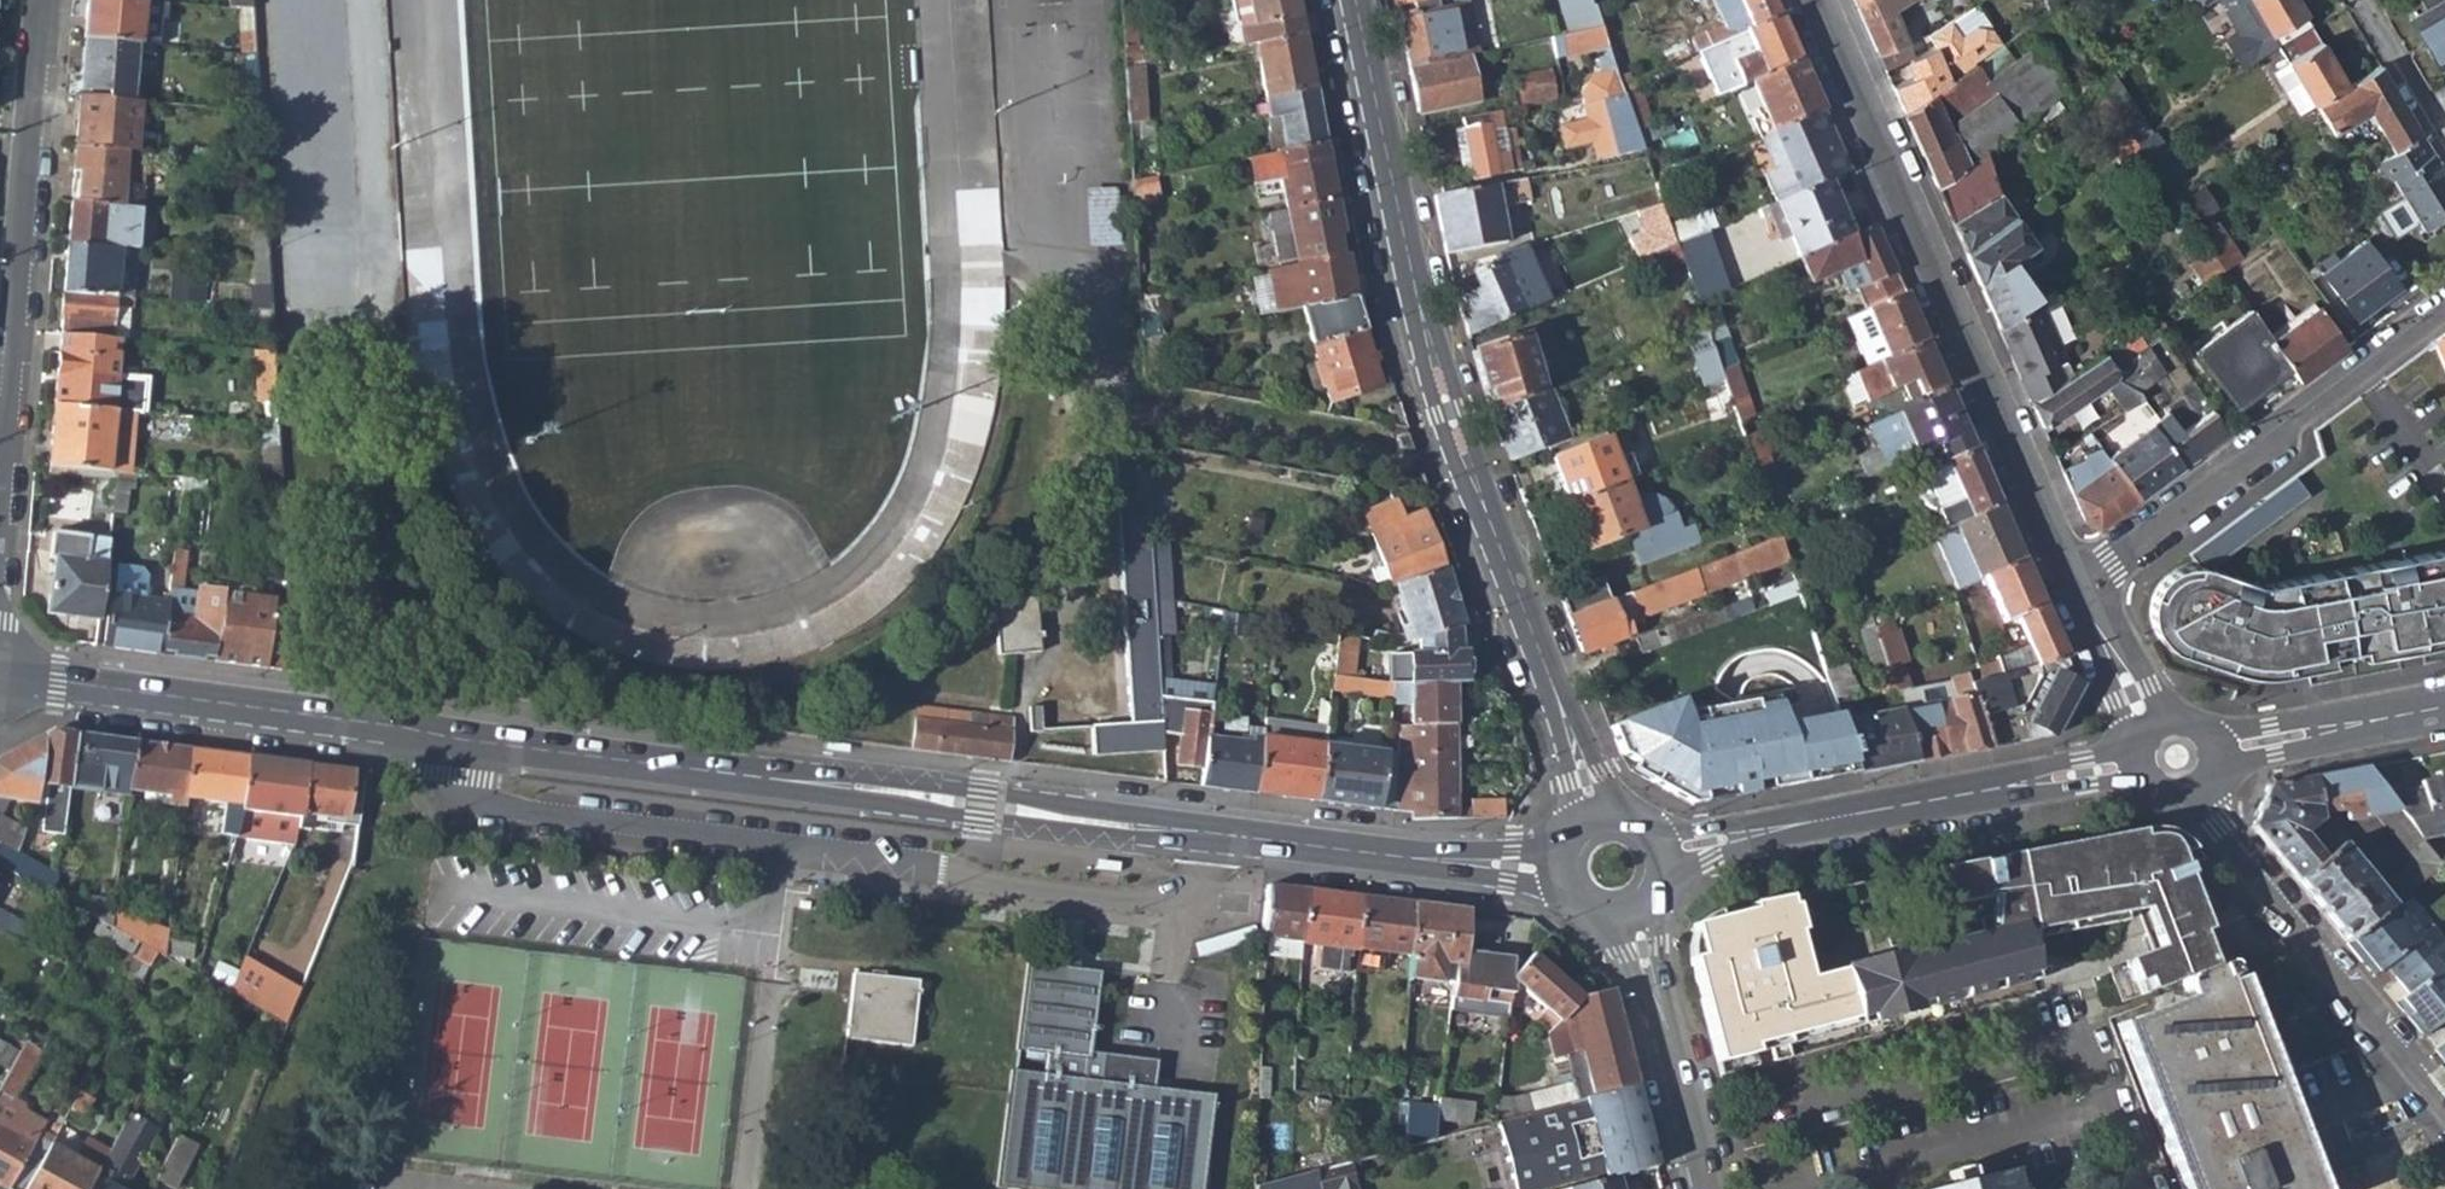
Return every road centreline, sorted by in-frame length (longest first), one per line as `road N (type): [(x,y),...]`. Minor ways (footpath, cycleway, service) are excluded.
road 1 (tertiary): [(1359,0),(1449,411),(1567,712),(1594,817)]
road 2 (residential): [(440,742),(458,779),(510,809),(1168,892),(1217,835)]
road 3 (tertiary): [(440,742),(1217,835)]
road 4 (residential): [(2078,583),(1820,0)]
road 5 (tertiary): [(2178,757),(1662,851)]
road 6 (residential): [(44,0),(0,504)]
road 7 (residential): [(2150,1188),(2095,1055),(2052,1047),(1786,1105)]
road 8 (residential): [(2444,308),(2078,583)]
road 9 (tertiary): [(0,682),(440,742)]
road 10 (residential): [(2178,757),(2444,1105)]
road 11 (tertiary): [(1217,835),(1556,875)]
road 12 (tertiary): [(1708,1188),(1632,919)]
road 13 (tertiary): [(2444,707),(2178,757)]
road 14 (residential): [(2178,757),(2140,708),(2078,583)]
road 15 (residential): [(2444,146),(2360,0)]

